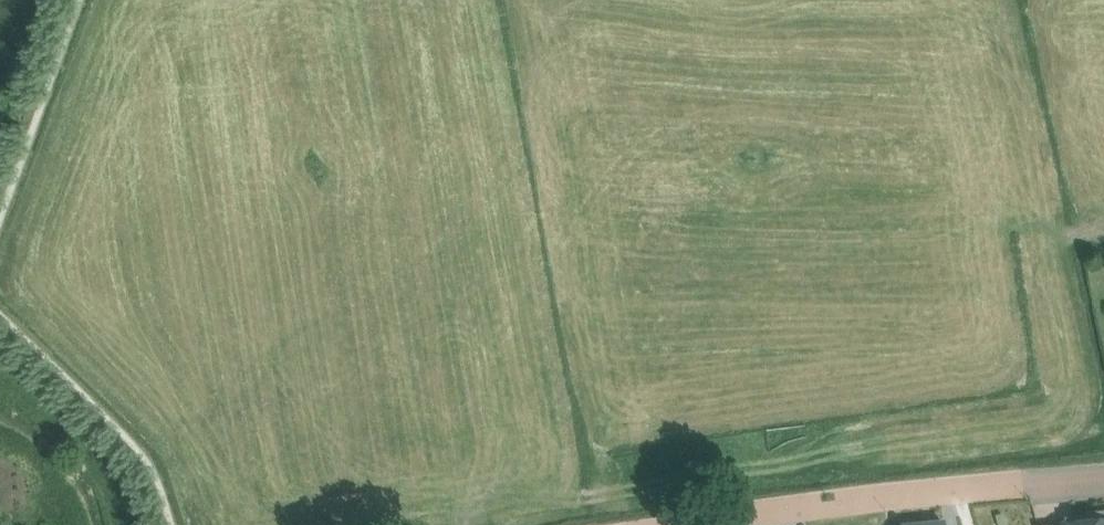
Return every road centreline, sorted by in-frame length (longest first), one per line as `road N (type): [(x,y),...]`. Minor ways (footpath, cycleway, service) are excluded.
road 1 (residential): [(686,524),(787,506),(1103,475)]

